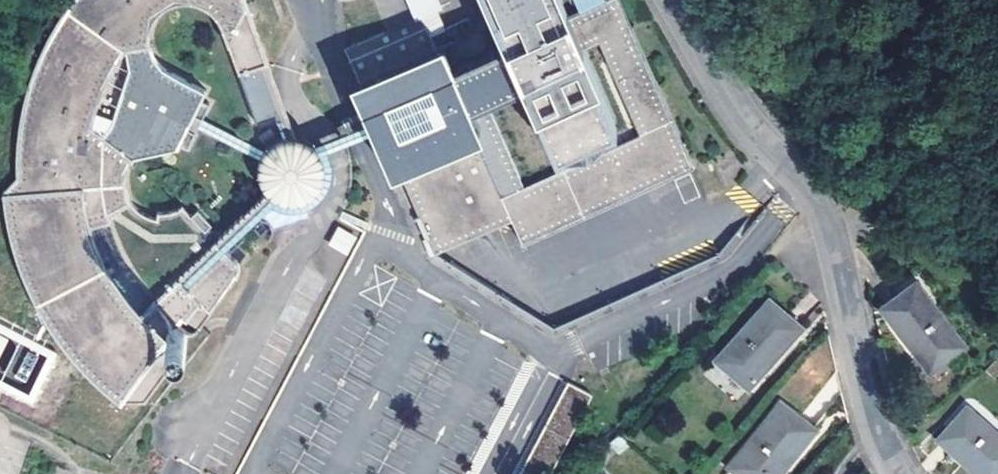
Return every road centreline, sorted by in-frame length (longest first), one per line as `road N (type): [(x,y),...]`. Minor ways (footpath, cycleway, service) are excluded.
road 1 (residential): [(678,0),(757,134),(825,216),(872,415),(897,473)]

